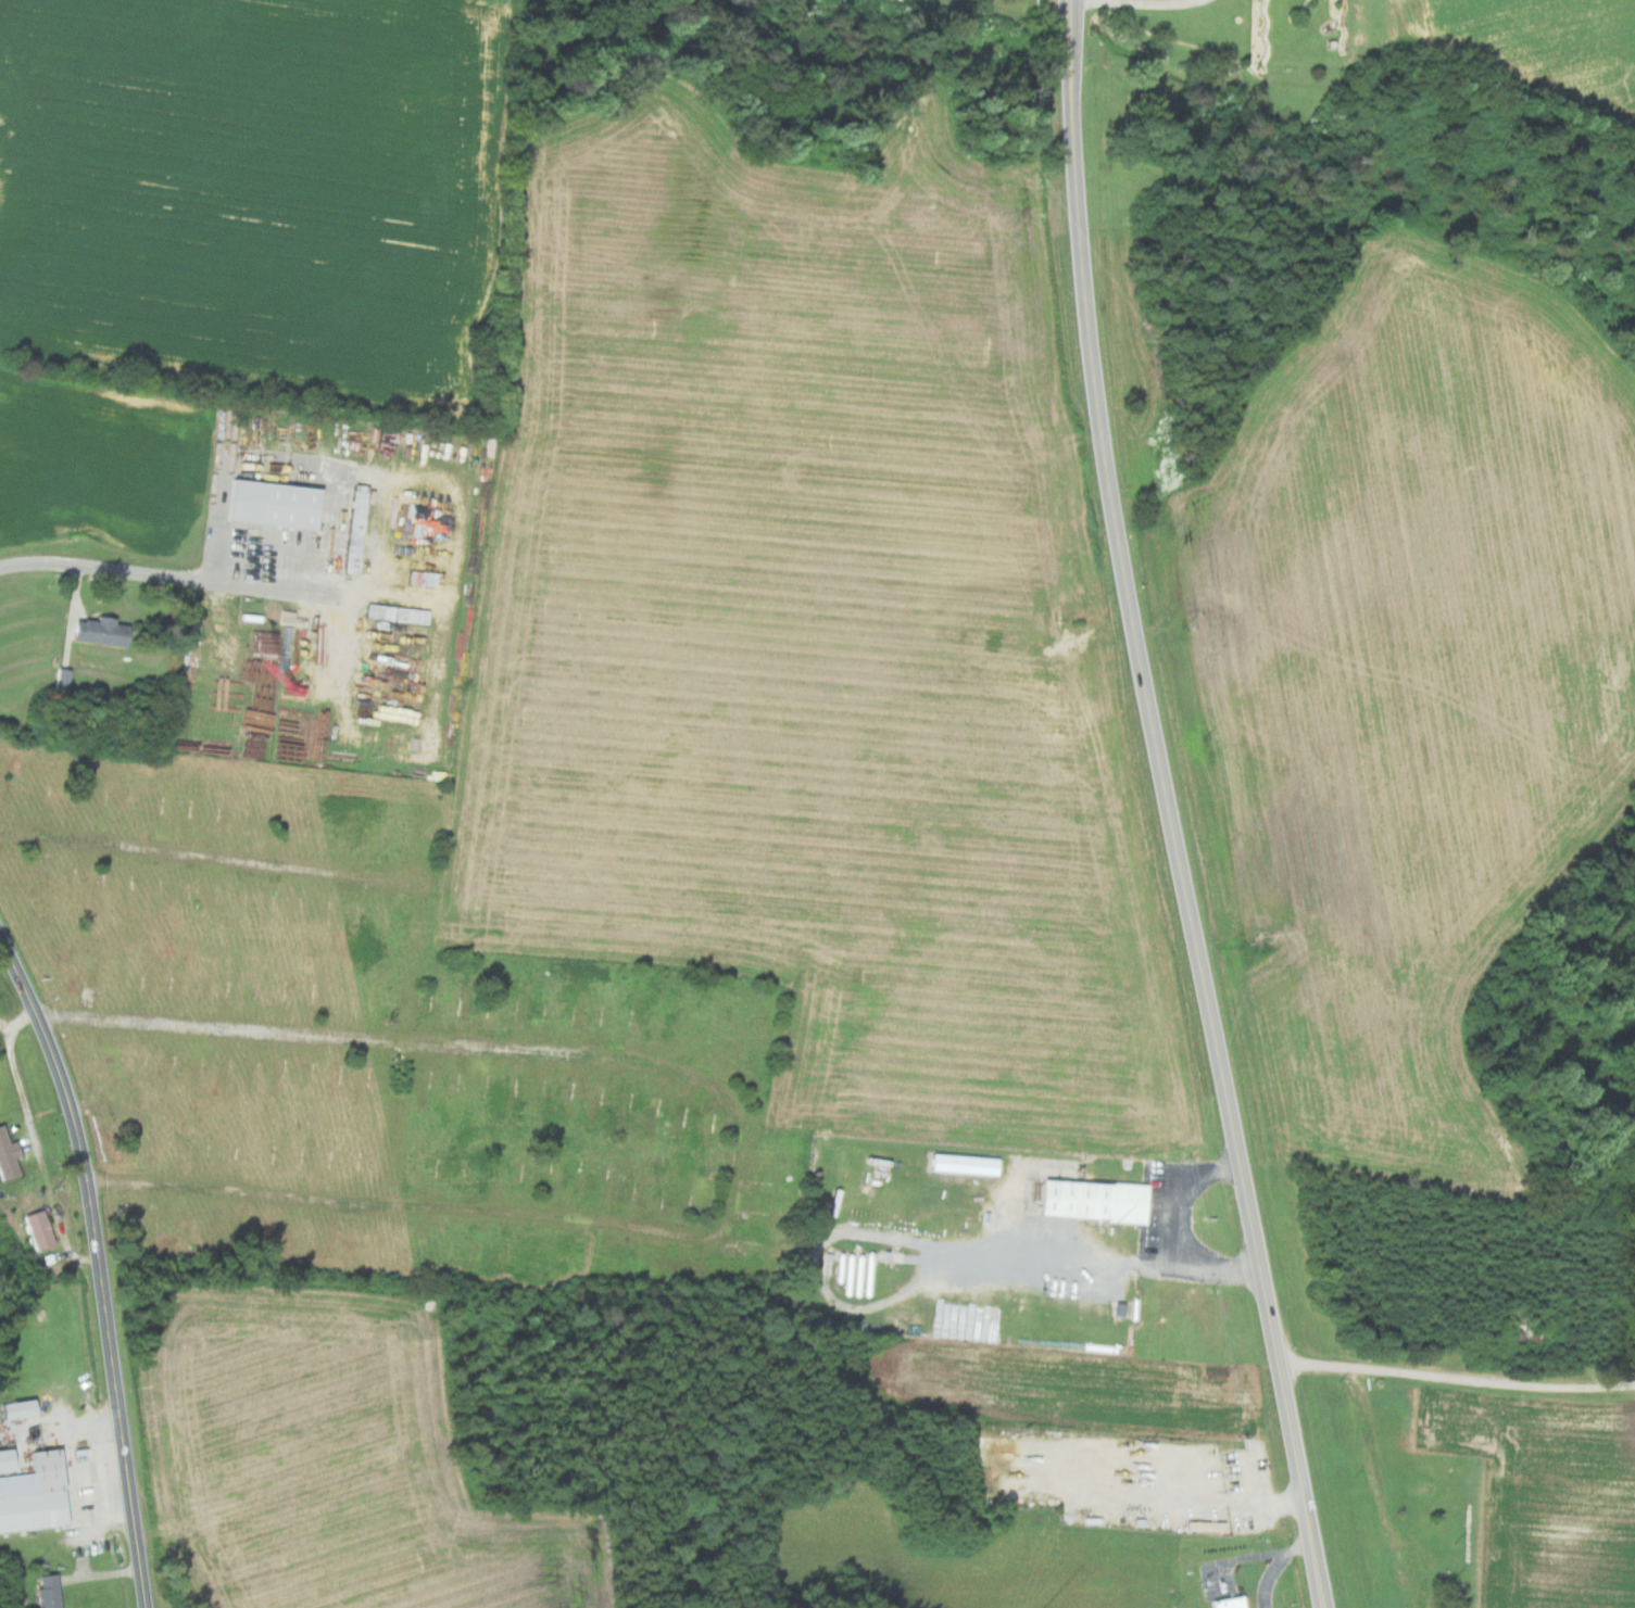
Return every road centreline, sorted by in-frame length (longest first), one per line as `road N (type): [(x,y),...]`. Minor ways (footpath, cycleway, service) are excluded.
road 1 (primary): [(1330,1607),(1105,416),(1071,31)]
road 2 (tertiary): [(146,1607),(83,1154),(53,1054),(0,937)]

